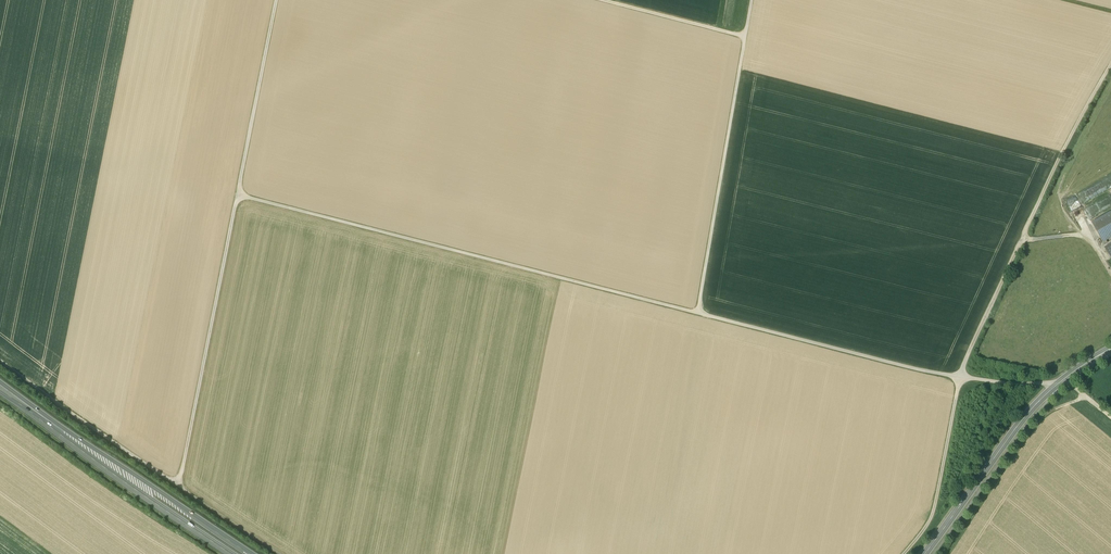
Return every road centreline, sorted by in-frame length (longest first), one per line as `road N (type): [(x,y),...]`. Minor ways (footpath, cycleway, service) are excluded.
road 1 (track): [(1056,385),(921,371),(238,195)]
road 2 (track): [(961,378),(1110,67)]
road 3 (track): [(698,314),(752,0)]
road 4 (track): [(179,486),(238,195)]
road 5 (secondary): [(1110,348),(1026,415),(925,553)]
road 6 (trunk): [(250,553),(42,418)]
road 7 (trunk): [(42,418),(230,553)]
road 8 (track): [(179,486),(0,360)]
road 9 (track): [(1087,399),(1038,424),(952,553)]
road 10 (track): [(277,0),(238,195)]
road 11 (track): [(961,378),(934,510),(903,553)]
road 12 (track): [(746,37),(598,0)]
road 13 (track): [(279,553),(179,486)]

